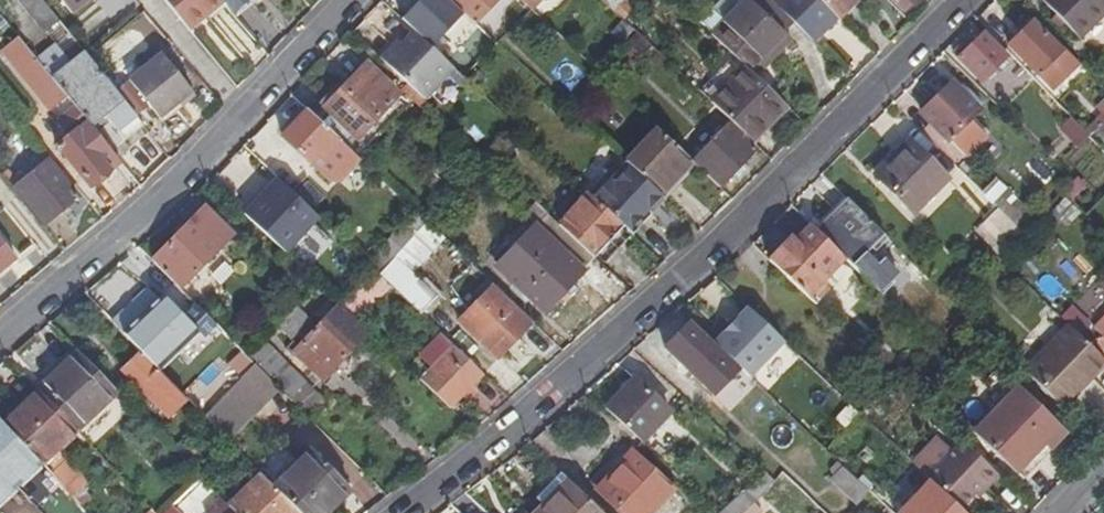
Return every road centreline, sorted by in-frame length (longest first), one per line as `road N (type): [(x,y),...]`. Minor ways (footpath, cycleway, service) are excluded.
road 1 (residential): [(967,0),(798,174),(405,512)]
road 2 (residential): [(0,332),(190,173),(346,0)]

